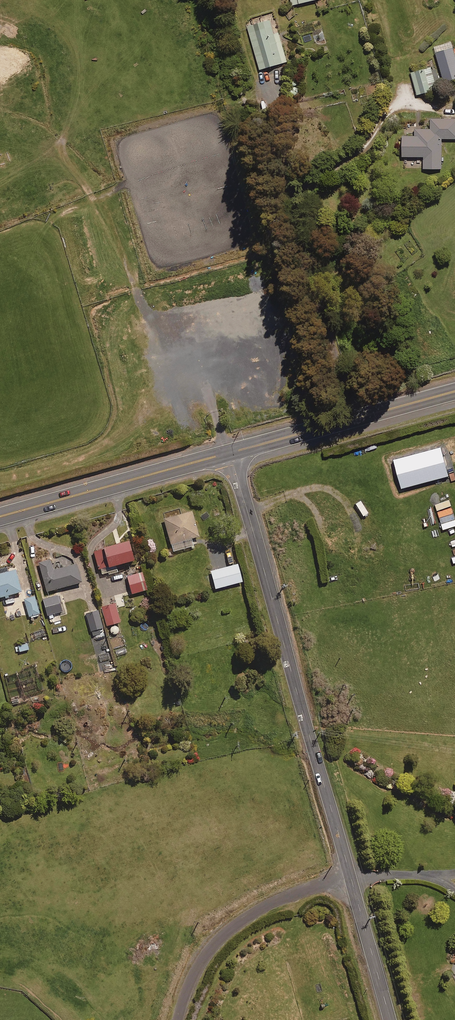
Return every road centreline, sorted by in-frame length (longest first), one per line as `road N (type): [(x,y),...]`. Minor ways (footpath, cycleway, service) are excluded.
road 1 (tertiary): [(350,874),(230,453)]
road 2 (secondary): [(230,453),(0,516)]
road 3 (residential): [(350,874),(242,919),(203,958),(178,1019)]
road 4 (secondary): [(454,391),(230,453)]
road 5 (tertiary): [(390,1019),(350,874)]

